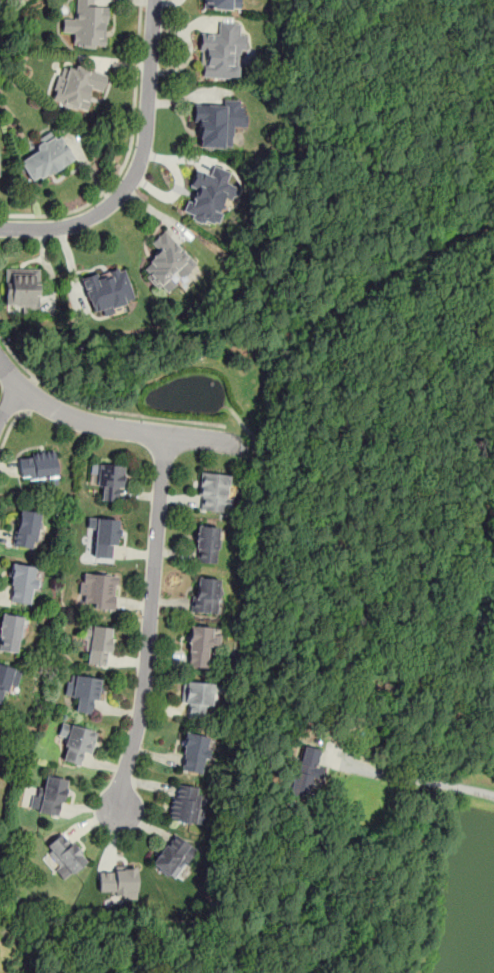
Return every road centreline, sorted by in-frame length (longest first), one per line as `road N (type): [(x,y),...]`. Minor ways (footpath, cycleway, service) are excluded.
road 1 (residential): [(116,812),(143,691),(165,434)]
road 2 (residential): [(0,229),(74,224),(125,189),(145,138),(154,0)]
road 3 (residential): [(0,363),(28,395),(89,424),(248,446)]

